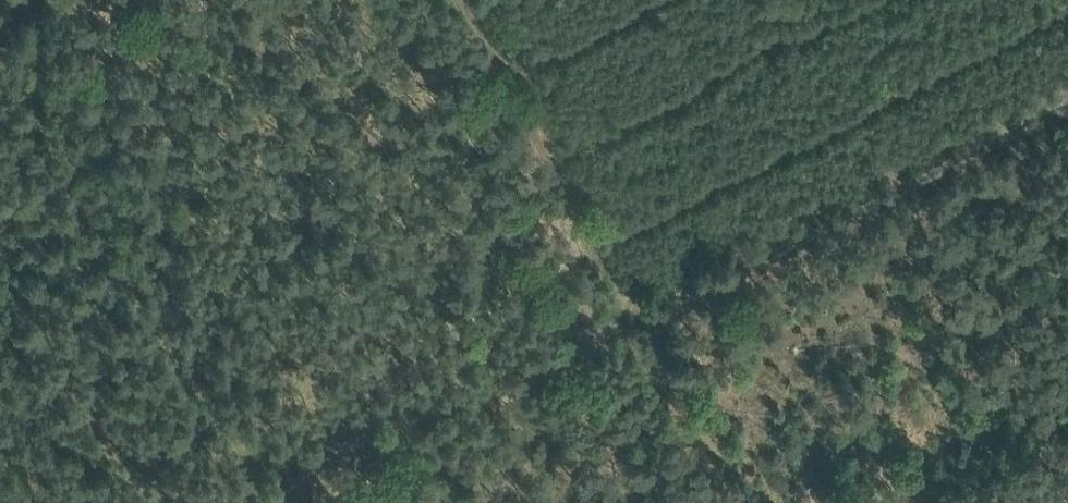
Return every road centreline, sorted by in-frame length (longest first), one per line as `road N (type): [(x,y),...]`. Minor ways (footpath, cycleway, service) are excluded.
road 1 (track): [(1067,101),(280,502)]
road 2 (track): [(647,310),(487,0)]

